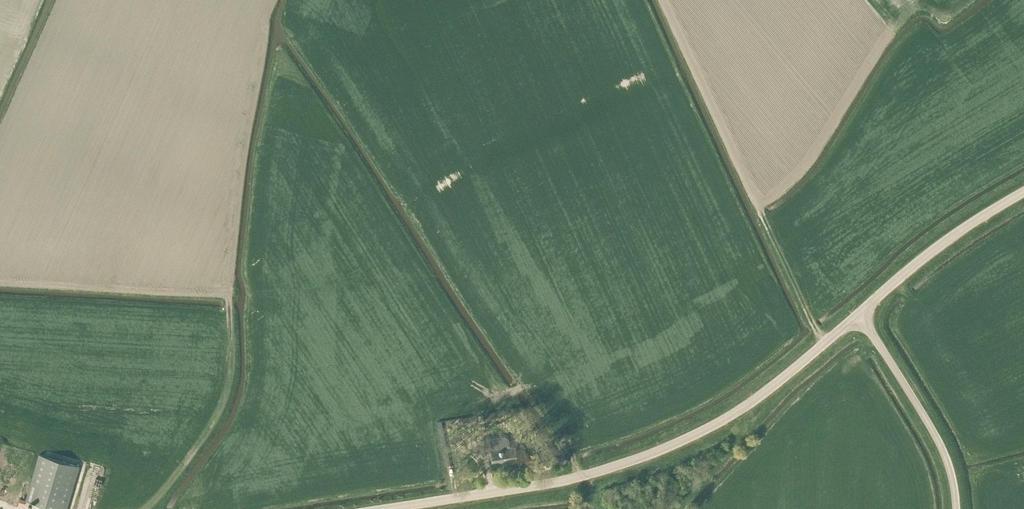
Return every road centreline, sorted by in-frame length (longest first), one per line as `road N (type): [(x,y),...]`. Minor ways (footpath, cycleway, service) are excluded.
road 1 (tertiary): [(385,508),(576,478),(660,450),(755,400),(859,313)]
road 2 (unclassified): [(956,508),(932,429),(859,313)]
road 3 (tertiary): [(859,313),(960,231),(1023,192)]

